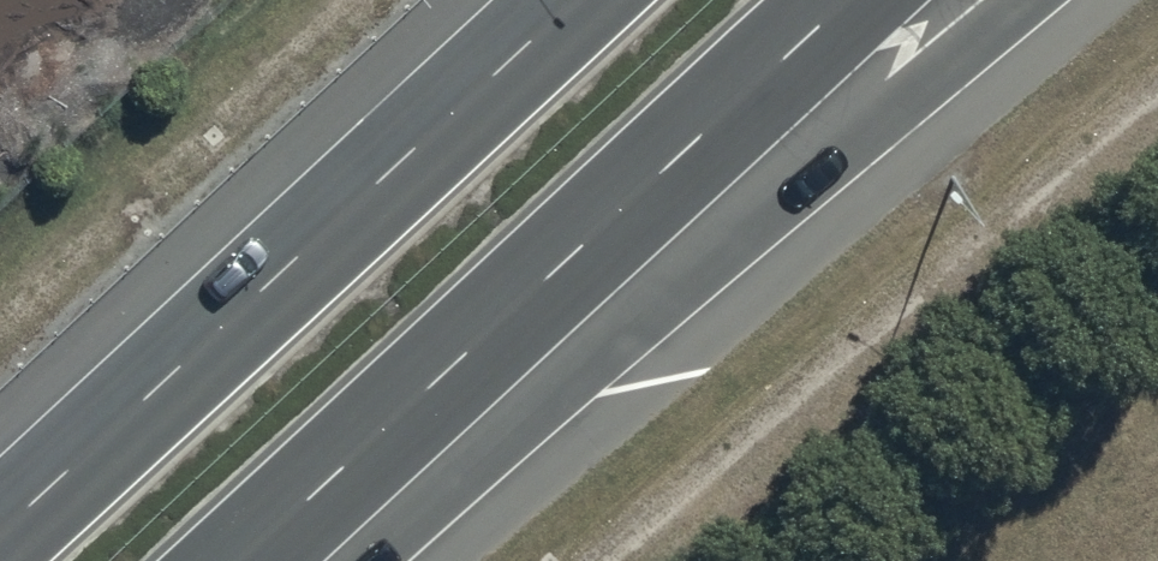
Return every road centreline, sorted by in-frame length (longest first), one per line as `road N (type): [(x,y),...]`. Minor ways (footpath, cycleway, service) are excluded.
road 1 (trunk): [(1022,0),(347,560)]
road 2 (trunk): [(847,0),(242,560)]
road 3 (trunk): [(0,534),(574,0)]

